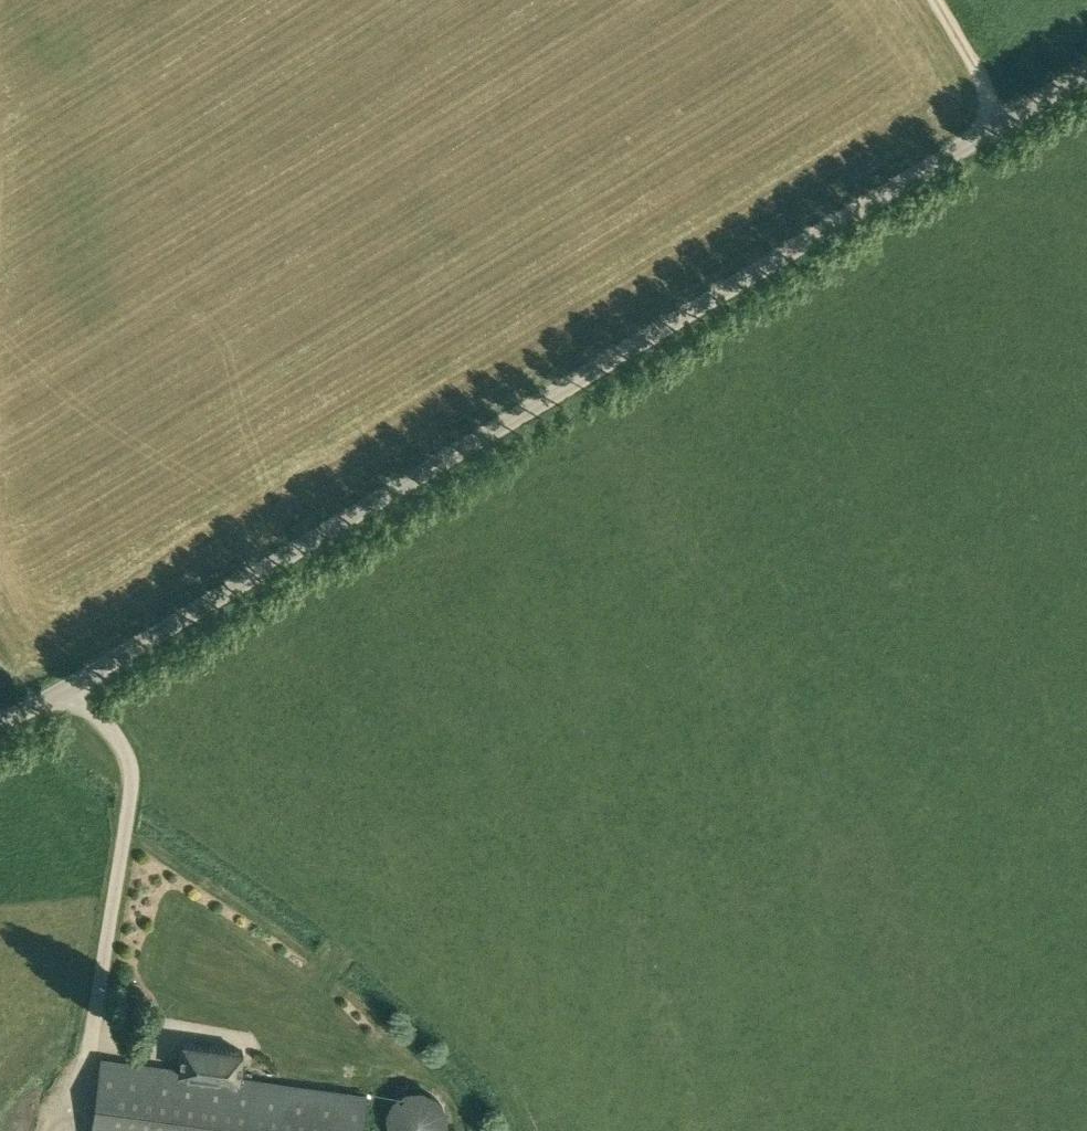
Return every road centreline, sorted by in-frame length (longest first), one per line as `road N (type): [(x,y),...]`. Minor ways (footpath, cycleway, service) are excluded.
road 1 (unclassified): [(0,723),(86,683),(1086,73)]
road 2 (track): [(933,0),(1006,122)]

